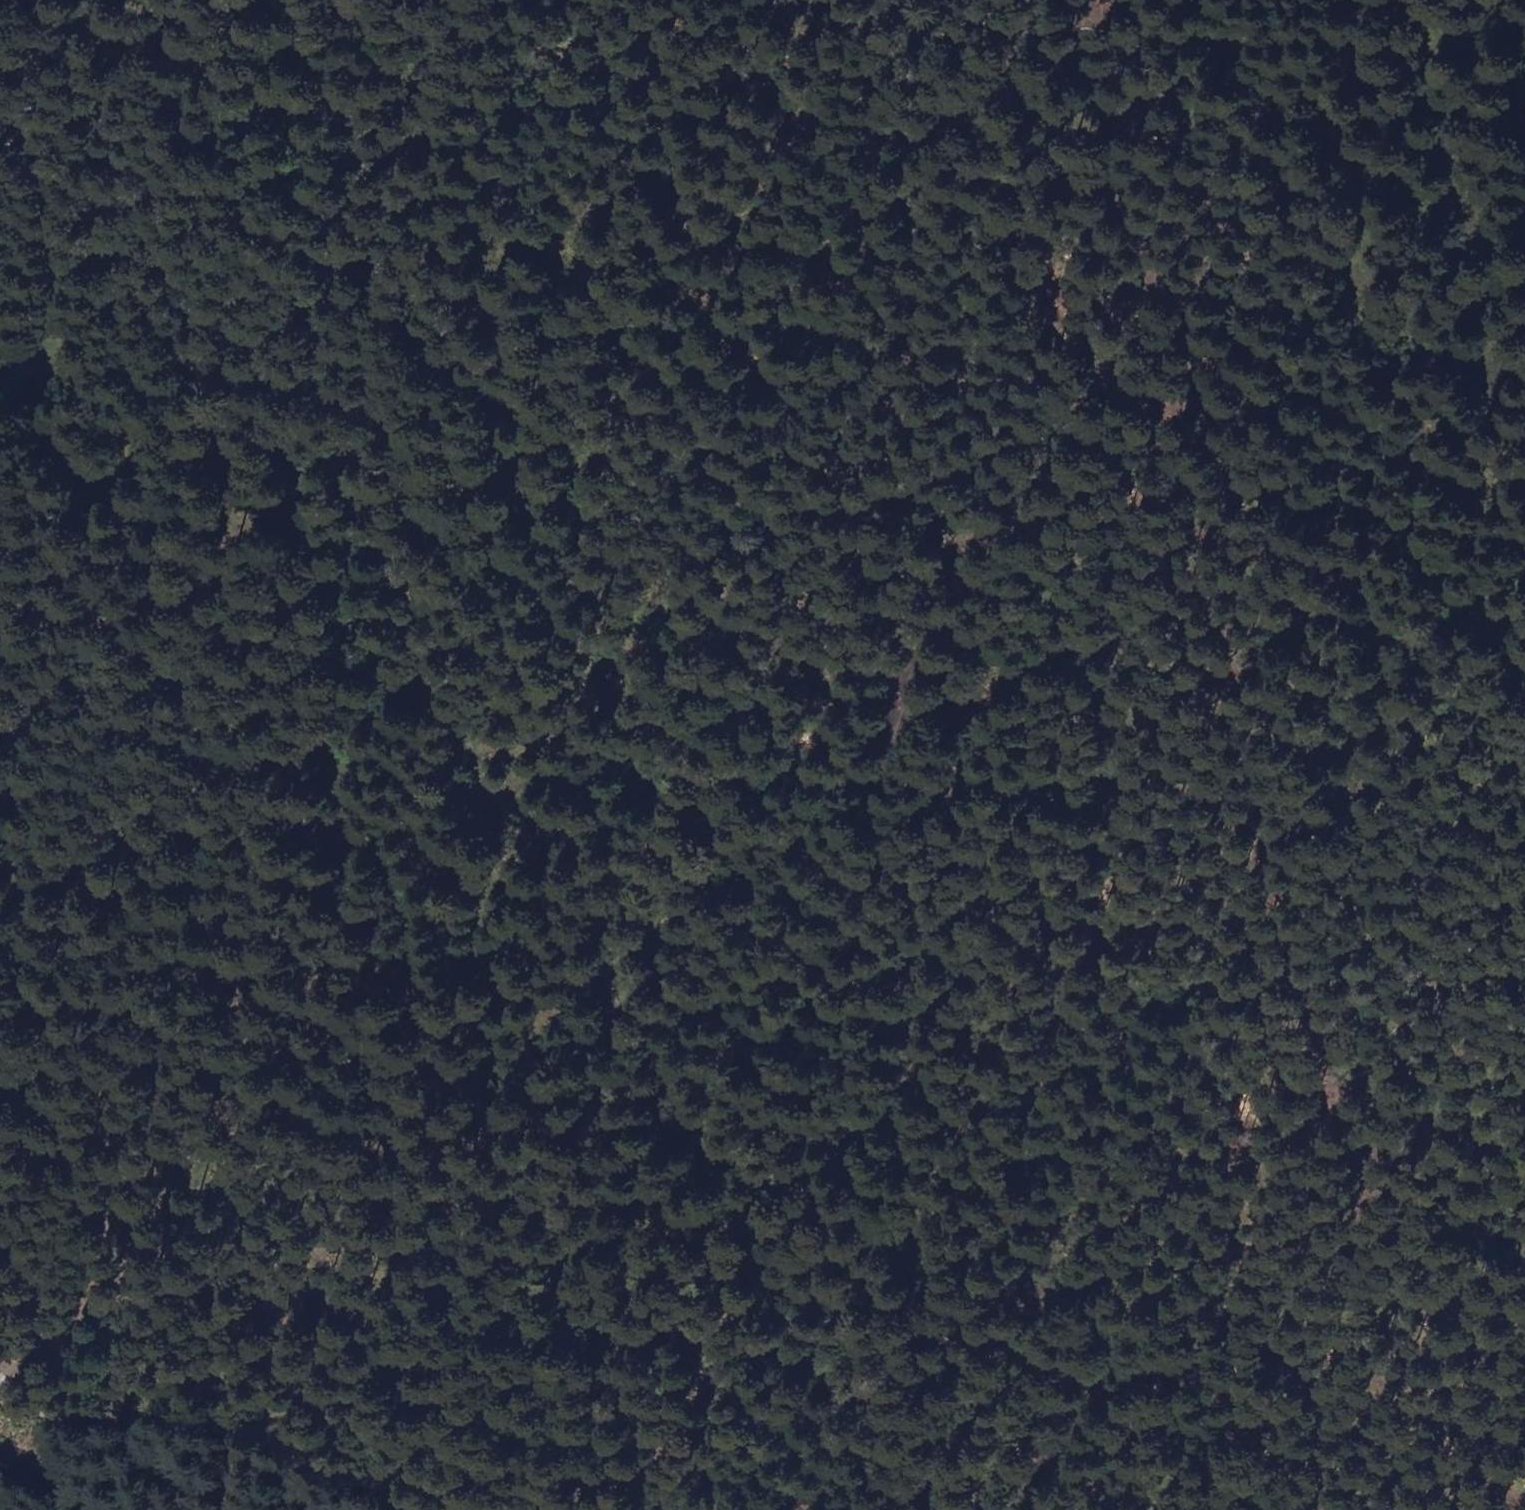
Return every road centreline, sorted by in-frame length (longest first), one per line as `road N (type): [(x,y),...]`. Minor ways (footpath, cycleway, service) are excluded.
road 1 (track): [(0,1387),(51,1408),(205,1419),(380,1481),(438,1509)]

